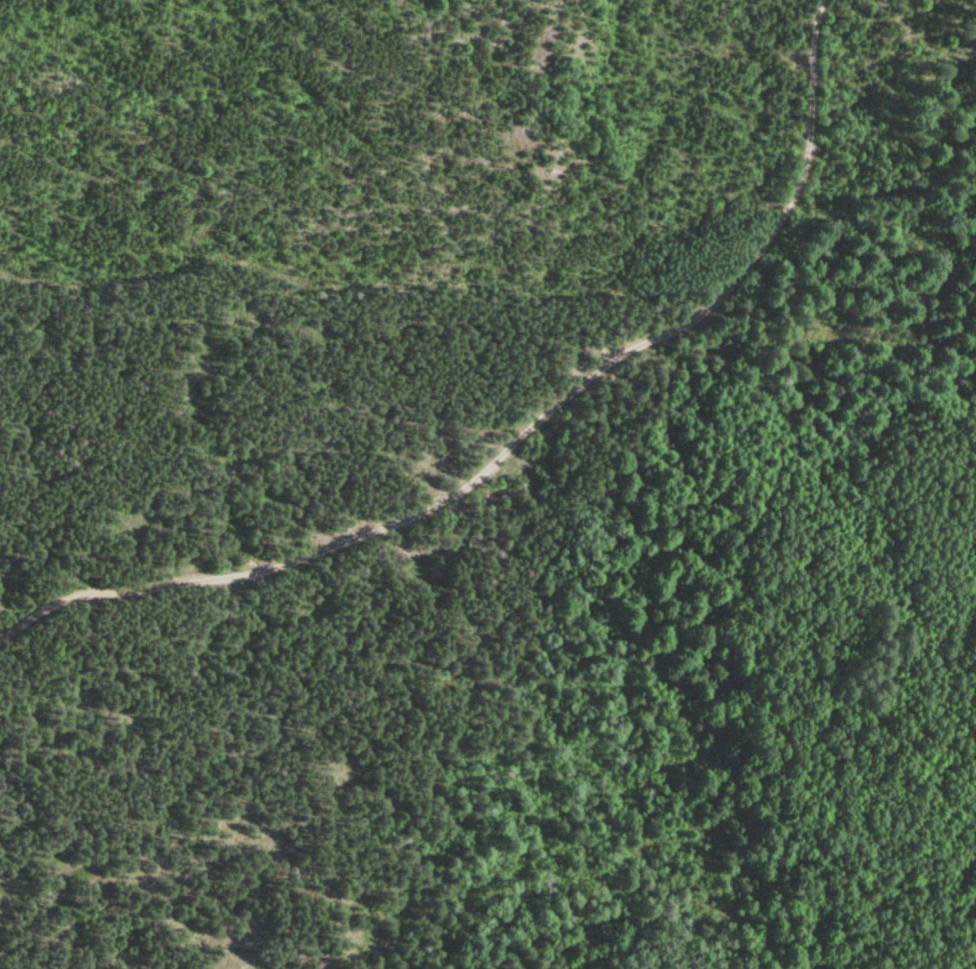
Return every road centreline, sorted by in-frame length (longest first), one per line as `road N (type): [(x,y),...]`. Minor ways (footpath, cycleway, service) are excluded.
road 1 (residential): [(0,641),(73,594),(112,599),(230,574),(437,509),(610,361),(699,324),(800,191),(819,111),(813,67),(831,0)]

